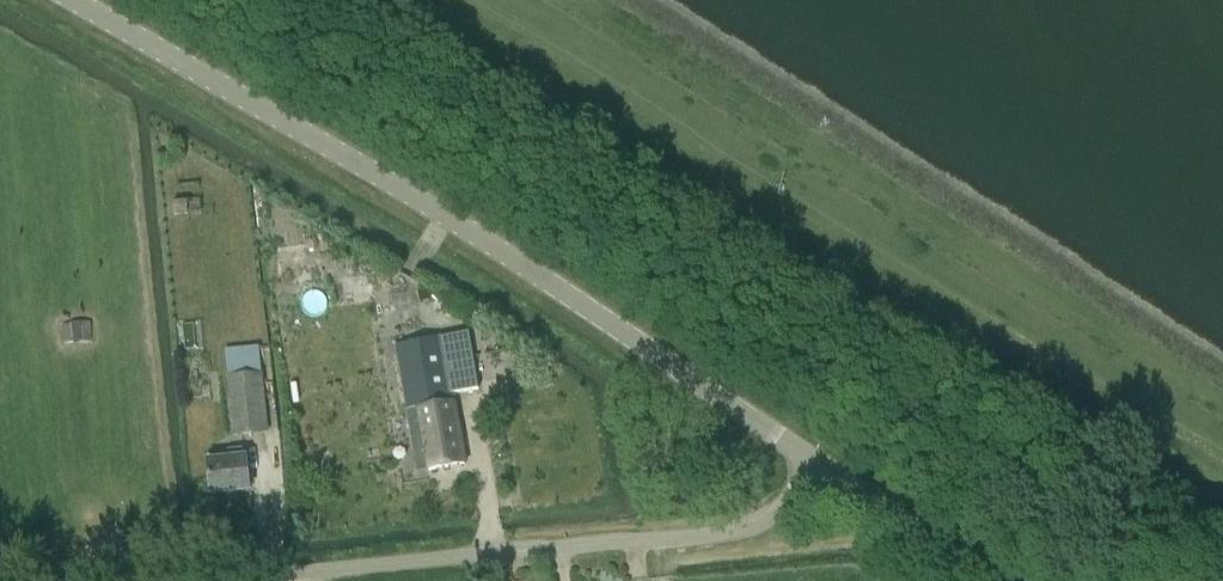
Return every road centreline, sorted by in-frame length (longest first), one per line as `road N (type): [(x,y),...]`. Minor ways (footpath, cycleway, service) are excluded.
road 1 (unclassified): [(820,463),(440,214),(75,0)]
road 2 (unclassified): [(296,580),(739,537),(774,520),(820,463)]
road 3 (unclassified): [(1007,580),(820,463)]

